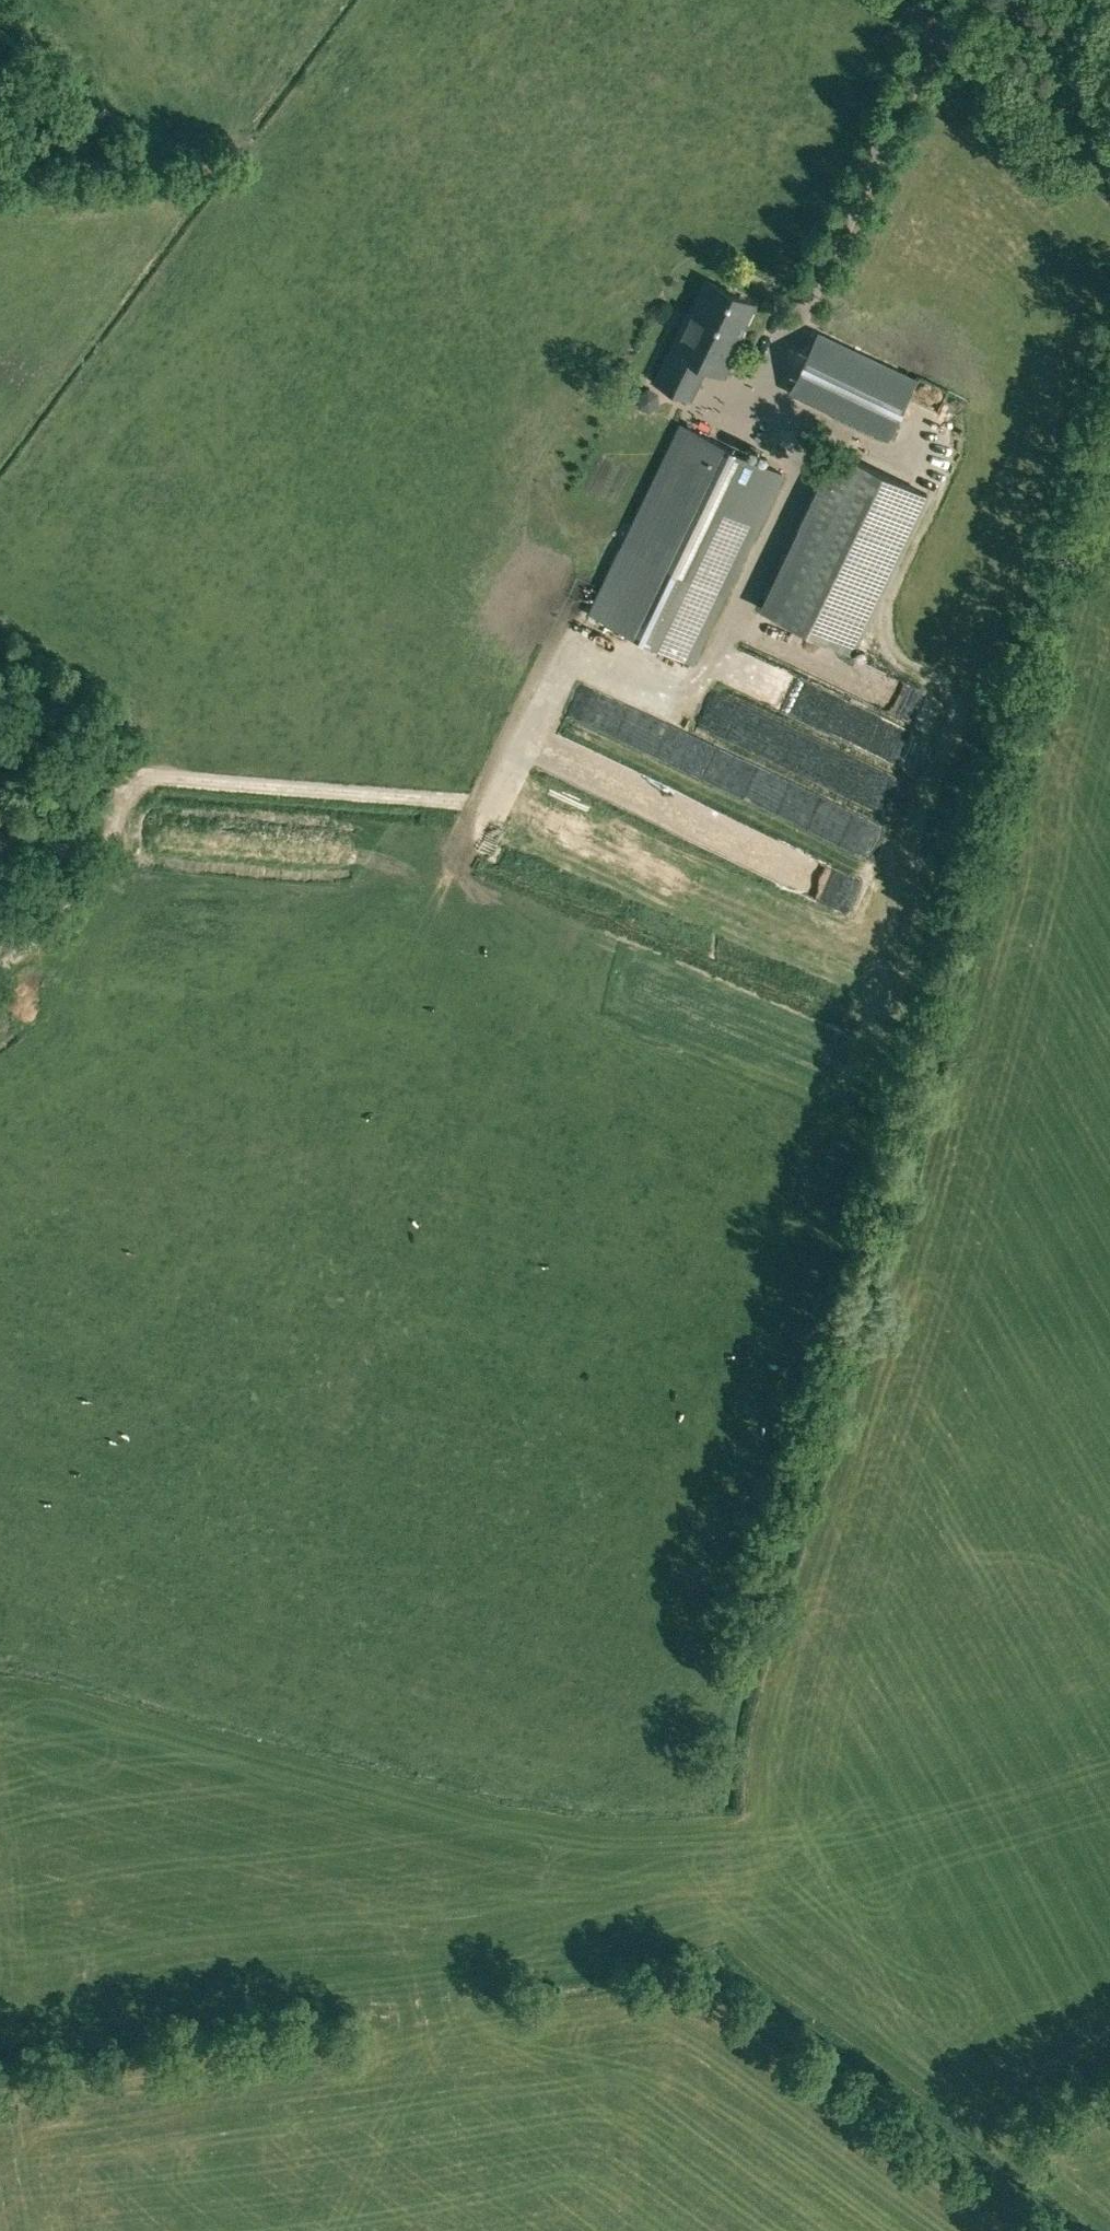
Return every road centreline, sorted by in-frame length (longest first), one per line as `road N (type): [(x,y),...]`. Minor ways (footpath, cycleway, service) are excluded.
road 1 (track): [(0,968),(90,898),(127,779),(486,807),(561,661),(594,657),(685,693)]
road 2 (unclassified): [(1109,173),(931,0)]

